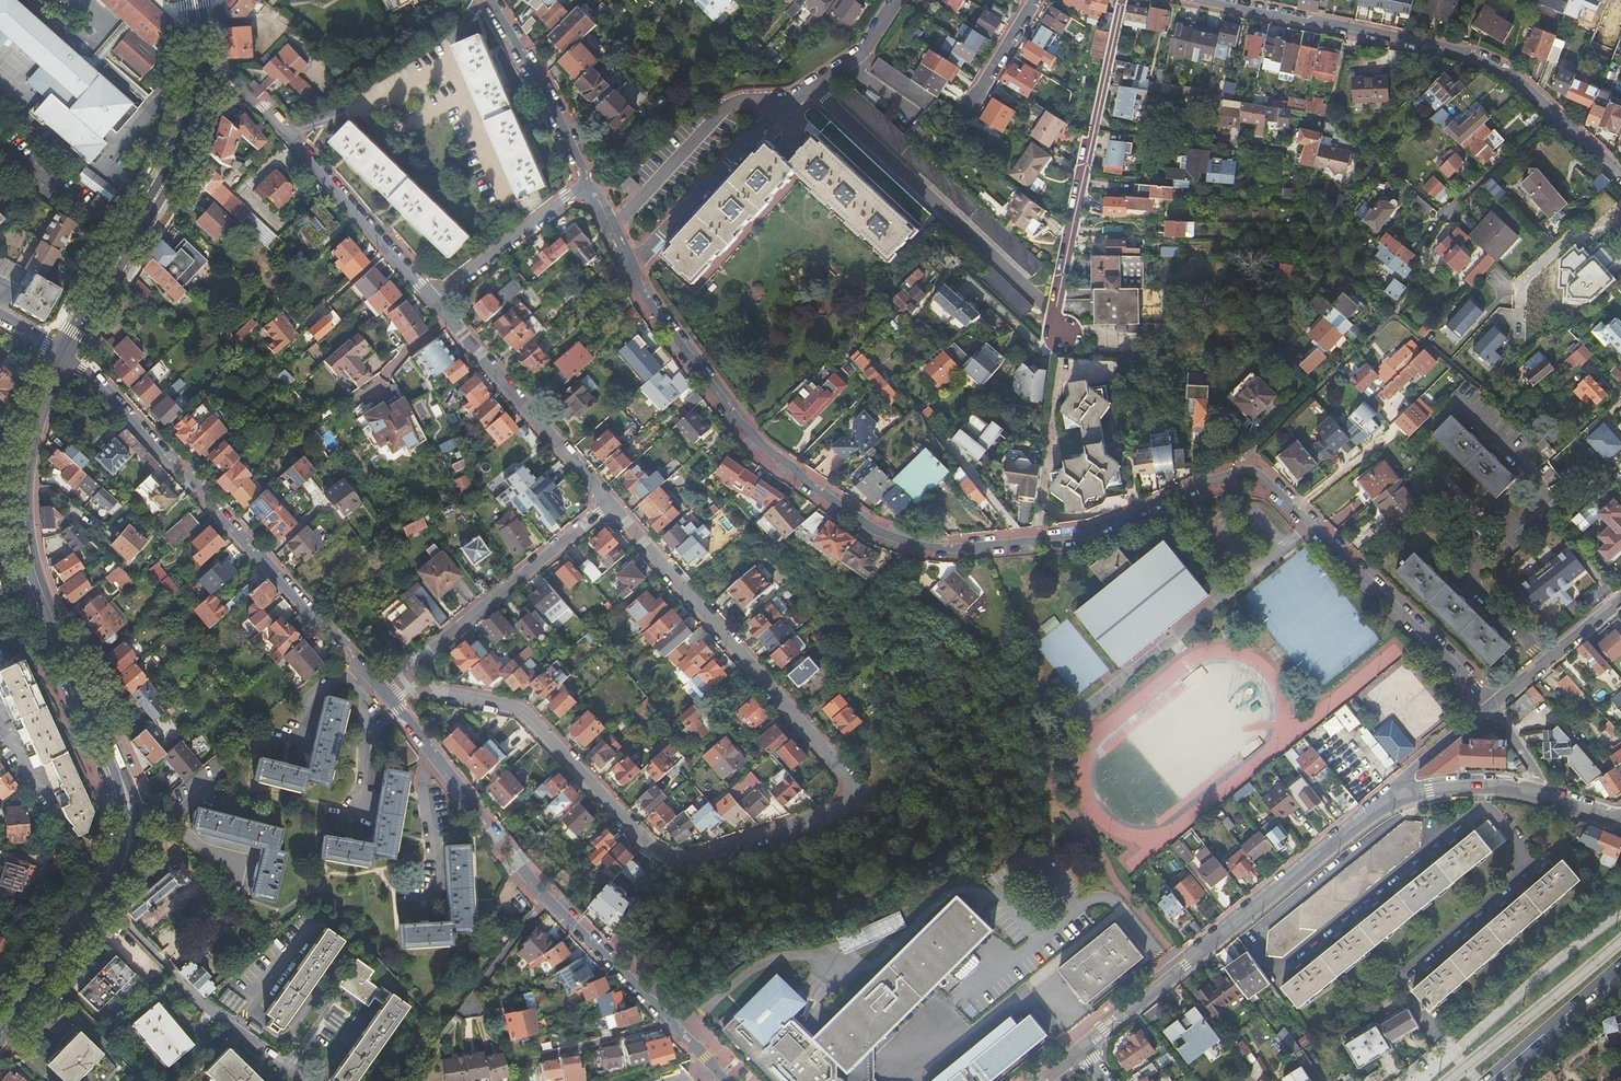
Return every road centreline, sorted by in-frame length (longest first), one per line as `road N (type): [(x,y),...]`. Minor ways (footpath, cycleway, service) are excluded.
road 1 (residential): [(626,267),(648,307),(756,443),(879,535),(927,549),(1081,537),(1207,481),(1255,472),(1491,704)]
road 2 (tertiary): [(0,1034),(113,886),(132,836),(128,798),(51,619),(25,526),(28,455),(62,356)]
road 3 (residential): [(853,787),(851,804),(794,828),(692,859),(661,855),(524,716),(433,692),(383,698)]
road 4 (residential): [(62,356),(113,401),(383,698)]
road 5 (tertiary): [(1393,799),(1082,1048)]
road 6 (residential): [(853,787),(606,504)]
road 7 (residential): [(1555,116),(1490,64),(1211,0)]
road 8 (residential): [(432,297),(229,74),(201,60)]
road 9 (residential): [(606,504),(383,698)]
road 10 (residential): [(606,504),(432,297)]
road 11 (tertiary): [(186,0),(182,121),(117,255)]
road 12 (residential): [(383,698),(547,899)]
road 13 (residential): [(626,267),(791,98)]
road 14 (residential): [(791,98),(729,104),(608,228)]
road 15 (tertiary): [(117,255),(180,160),(201,60)]
road 16 (residential): [(1061,337),(1054,313),(1093,129)]
road 17 (residential): [(485,0),(586,187)]
road 18 (residential): [(586,187),(432,297)]
road 19 (residential): [(1412,234),(1450,213),(1555,116)]
road 20 (residential): [(1276,149),(1093,129)]
road 21 (residential): [(547,899),(670,1024)]
road 22 (residential): [(1620,595),(1491,704)]
road 23 (primary): [(1620,971),(1491,1080)]
road 24 (tertiary): [(1544,797),(1472,786),(1393,799)]
road 25 (residential): [(547,899),(459,1017)]
road 26 (residential): [(894,0),(862,50),(791,98)]
road 27 (residential): [(1491,704),(1409,772),(1393,799)]
road 28 (residential): [(670,1024),(539,1057)]
road 29 (residential): [(1093,129),(1121,0)]
road 30 (residential): [(969,107),(1034,0)]

